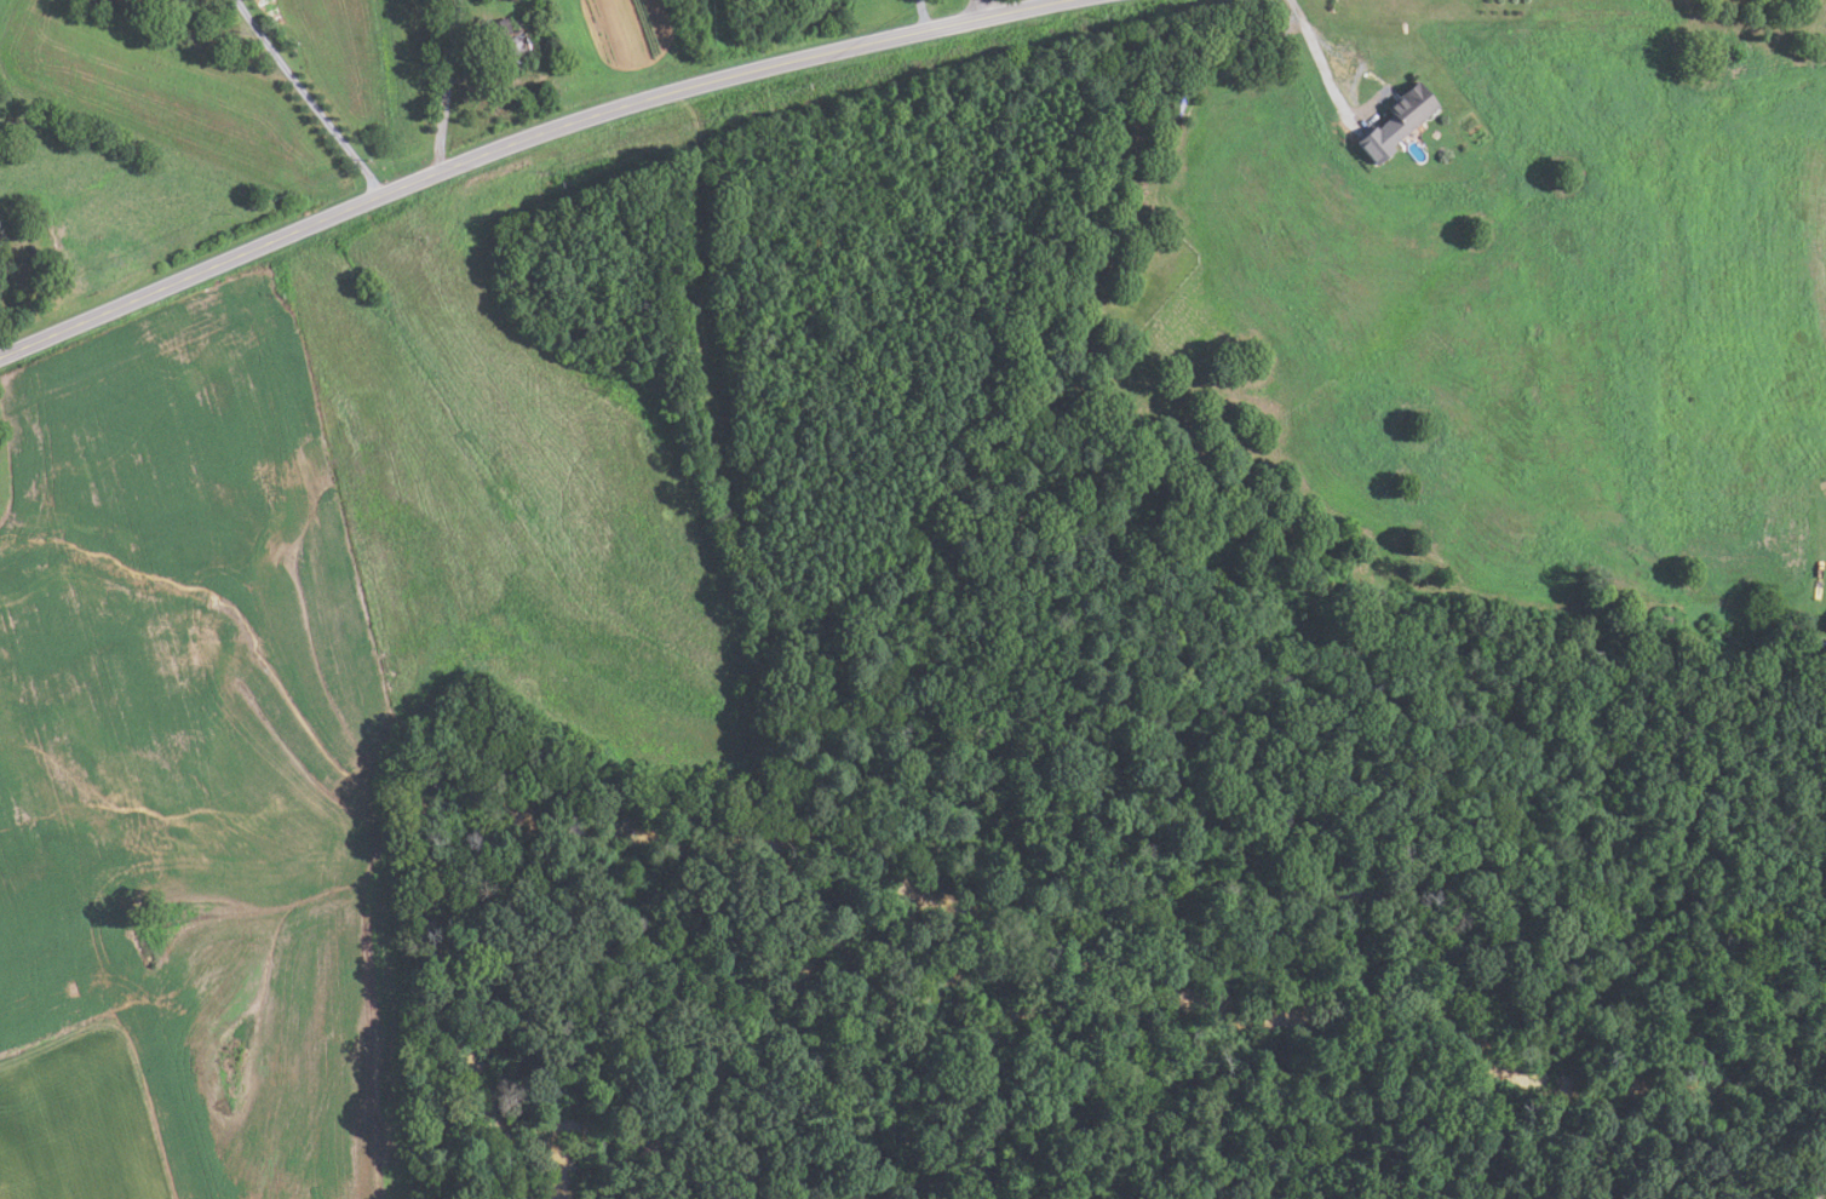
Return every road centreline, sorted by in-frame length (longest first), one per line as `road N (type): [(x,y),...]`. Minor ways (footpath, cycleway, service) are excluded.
road 1 (secondary): [(1049,0),(603,107),(0,353)]

